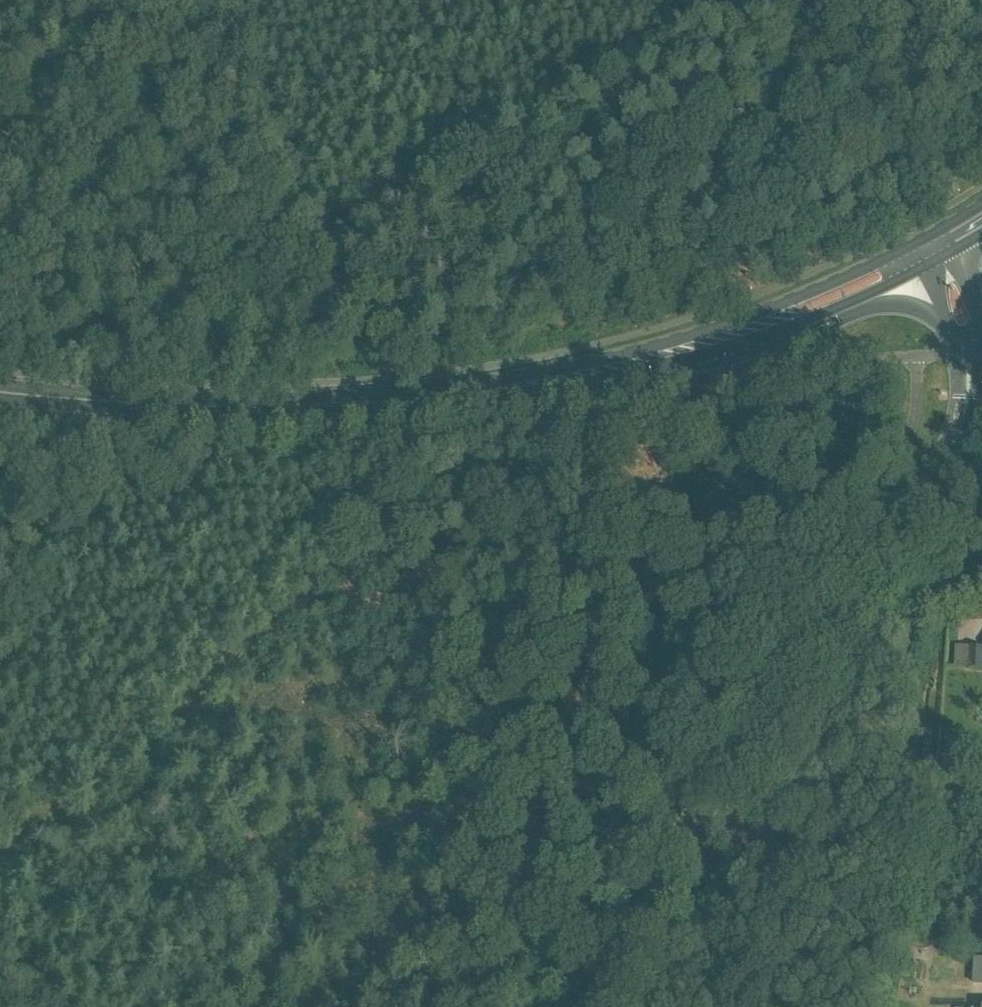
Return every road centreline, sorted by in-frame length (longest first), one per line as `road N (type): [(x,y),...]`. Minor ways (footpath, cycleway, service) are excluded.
road 1 (track): [(577,1006),(411,544),(330,597),(0,876)]
road 2 (secondary): [(579,1006),(659,871),(953,446),(969,397)]
road 3 (primary): [(643,362),(363,402),(189,404),(0,391)]
road 4 (track): [(241,0),(363,402)]
road 5 (primary): [(643,362),(796,311),(921,252)]
road 6 (track): [(904,0),(974,221)]

